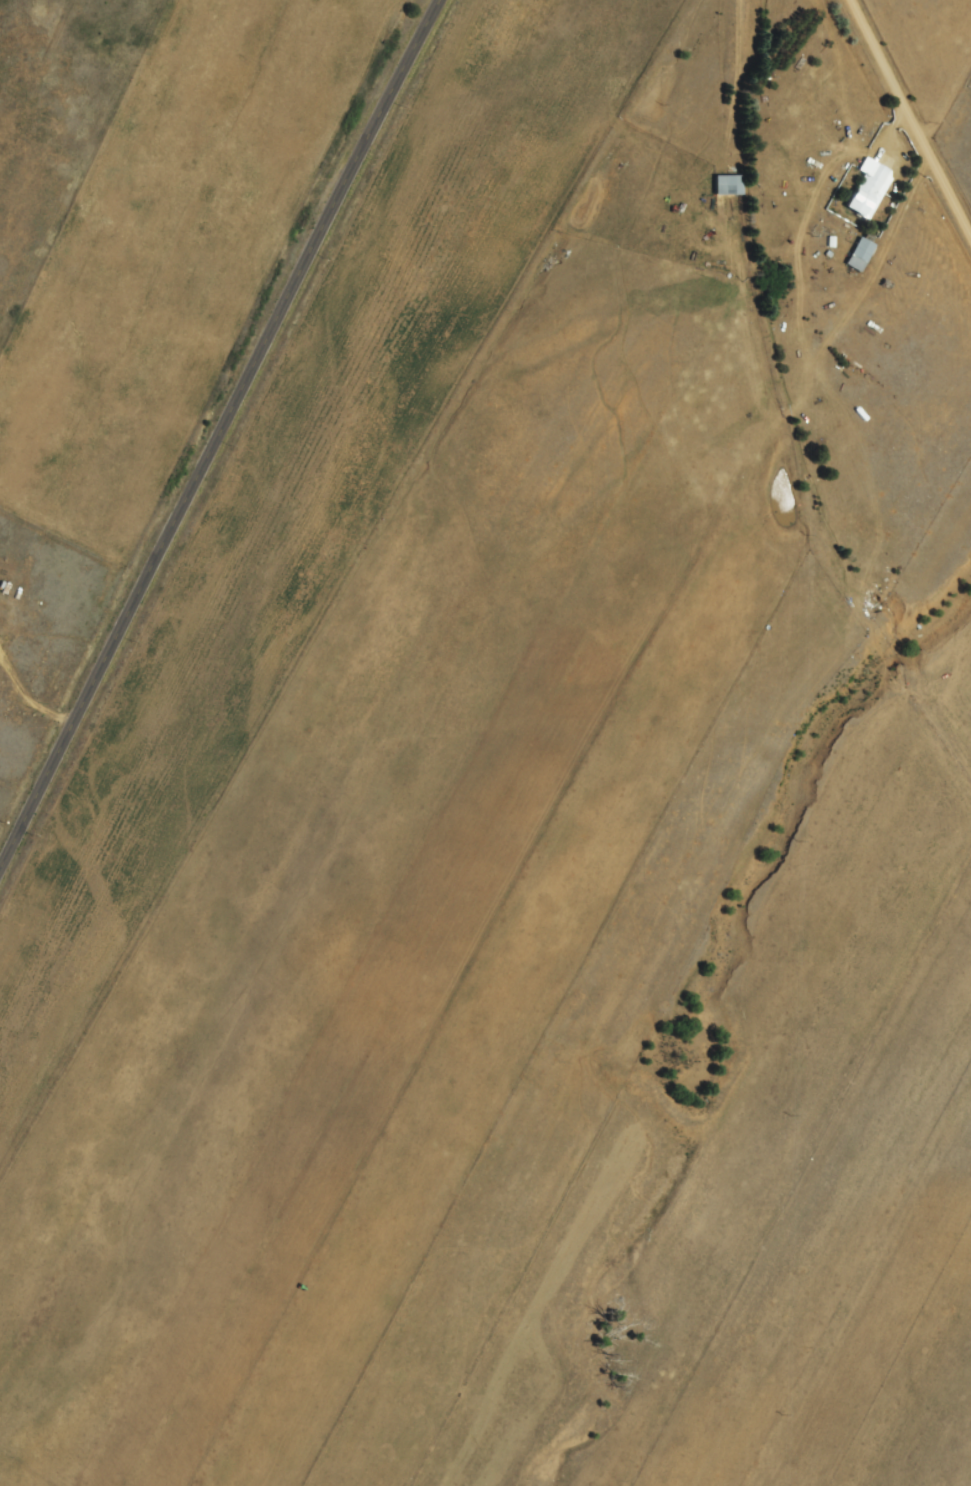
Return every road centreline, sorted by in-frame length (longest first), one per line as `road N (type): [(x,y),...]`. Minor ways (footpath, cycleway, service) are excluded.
road 1 (secondary): [(0,863),(436,0)]
road 2 (residential): [(879,0),(970,180)]

